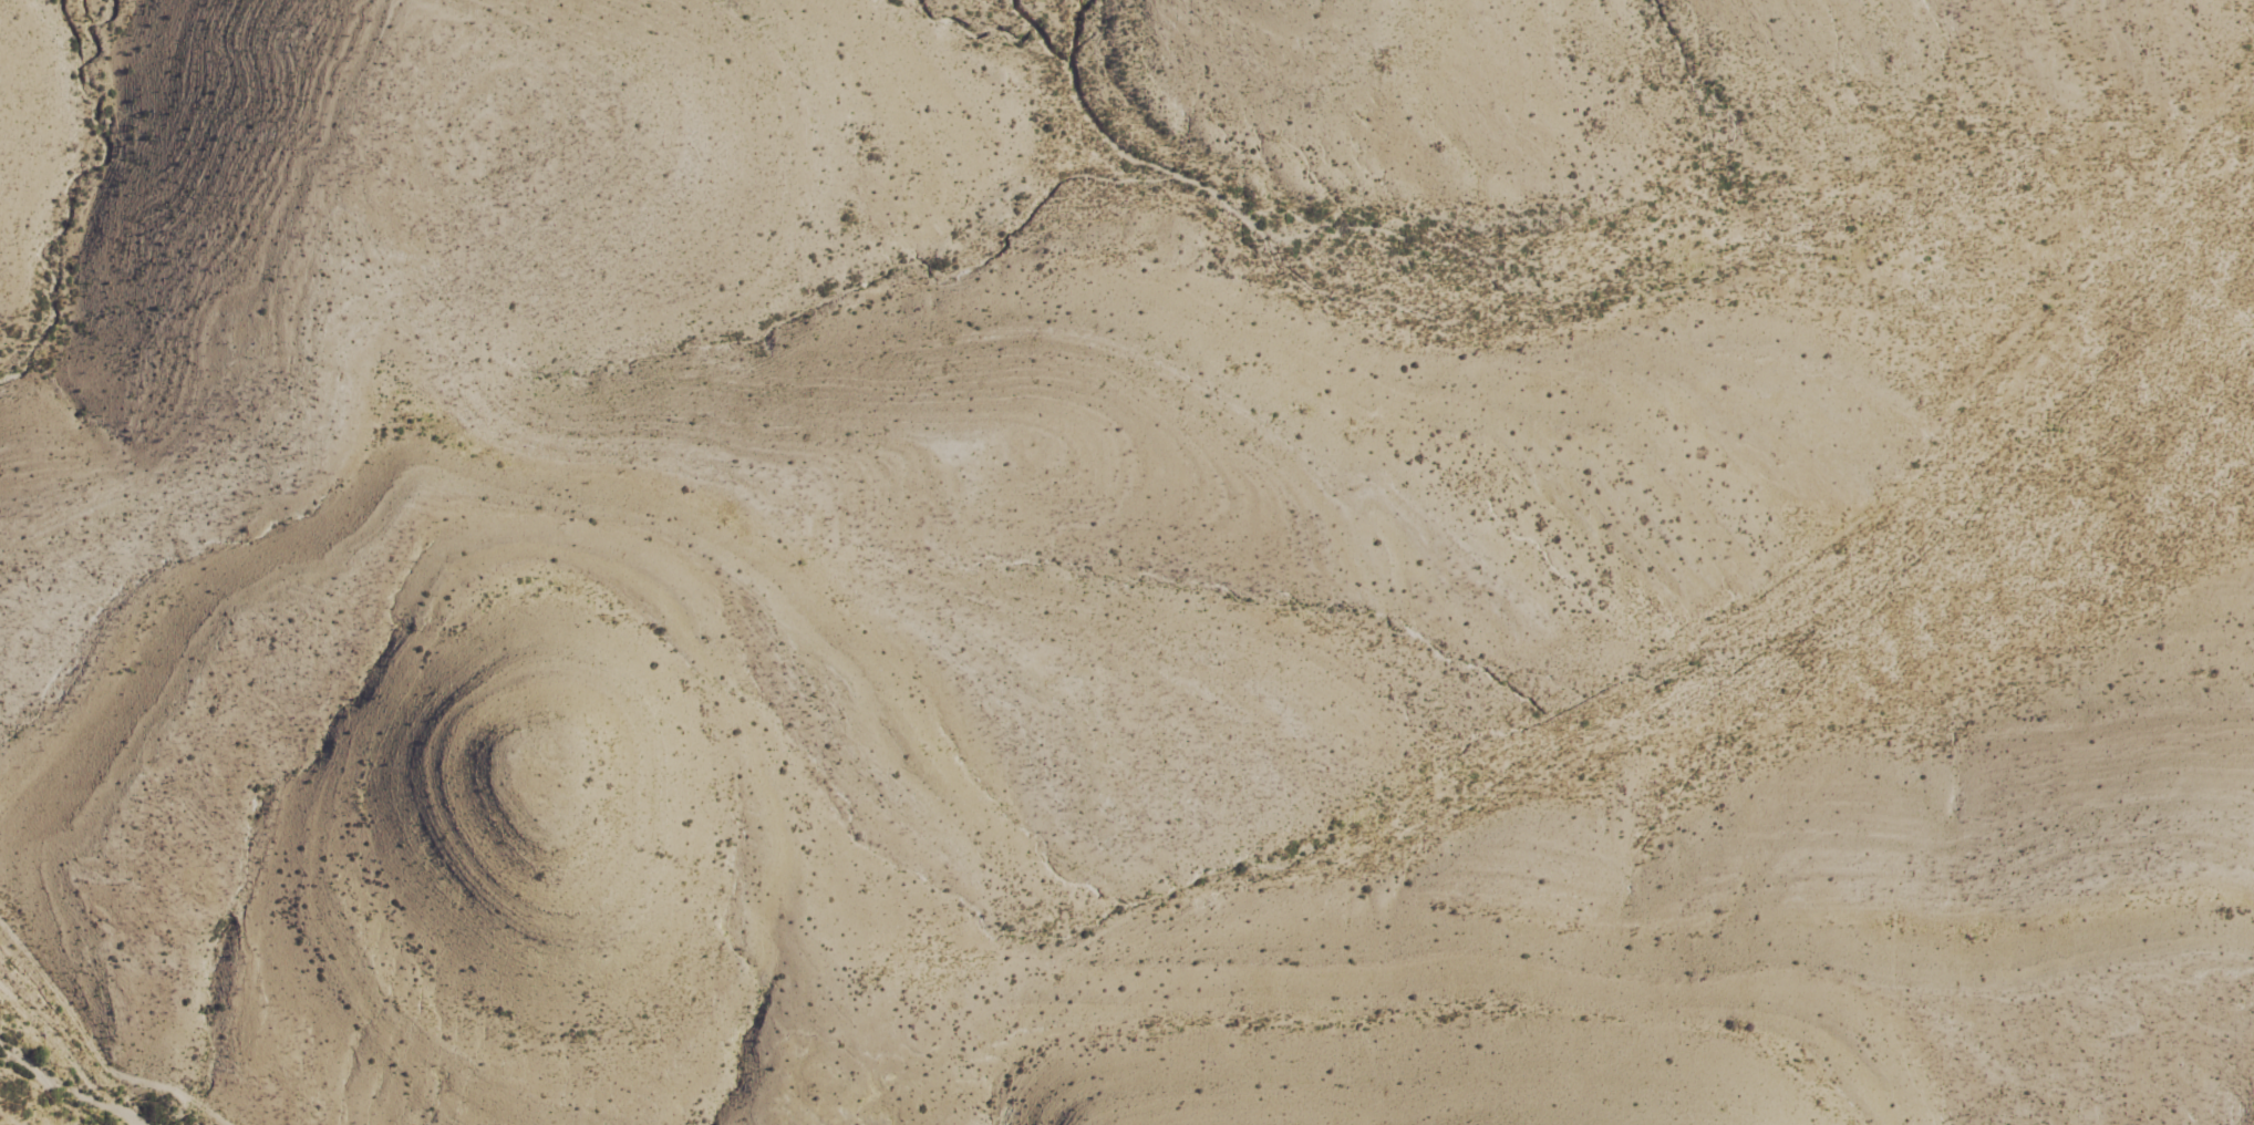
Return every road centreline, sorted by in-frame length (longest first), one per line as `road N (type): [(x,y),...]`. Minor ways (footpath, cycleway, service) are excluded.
road 1 (residential): [(0,947),(46,1010),(173,1124)]

